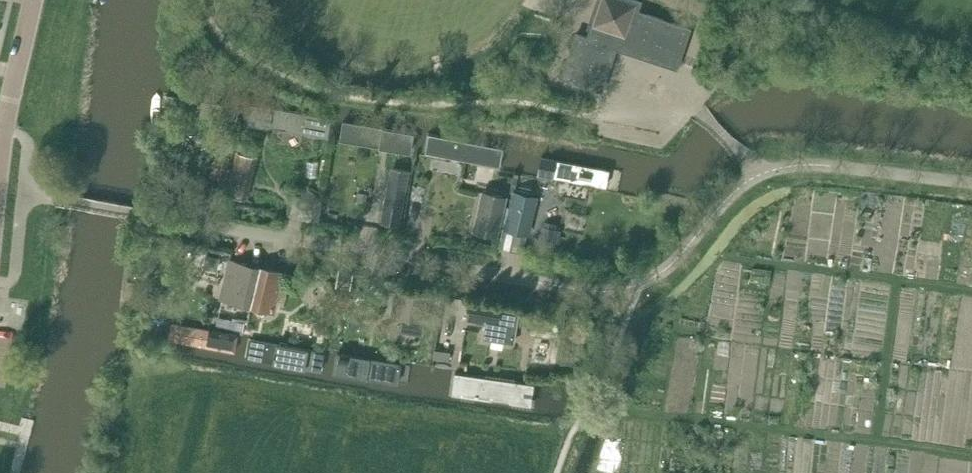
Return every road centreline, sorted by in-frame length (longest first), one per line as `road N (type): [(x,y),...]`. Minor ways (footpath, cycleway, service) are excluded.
road 1 (residential): [(166,215),(611,291),(654,278),(677,260),(761,171)]
road 2 (residential): [(761,171),(818,164),(971,183)]
road 3 (unclassified): [(5,131),(33,0)]

